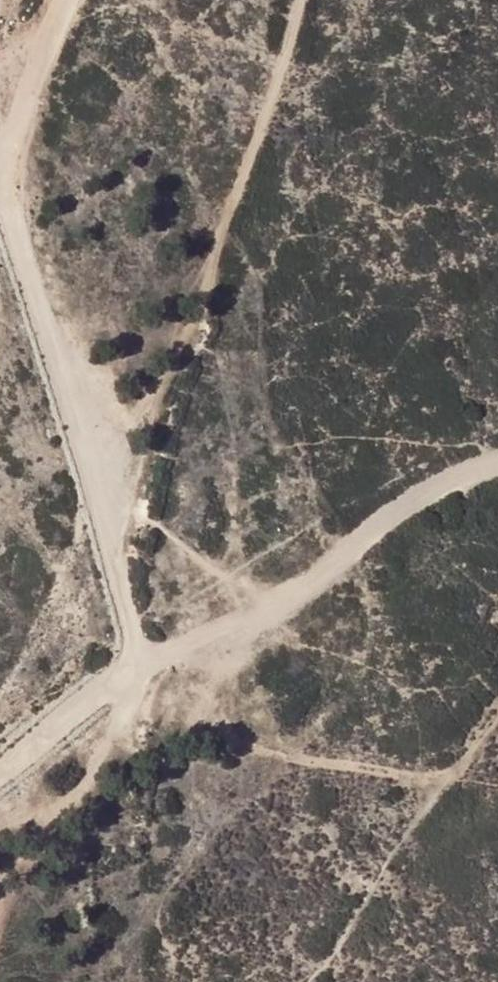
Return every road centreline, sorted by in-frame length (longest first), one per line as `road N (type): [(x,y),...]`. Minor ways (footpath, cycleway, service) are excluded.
road 1 (track): [(0,926),(12,878),(121,718),(137,674),(269,604),(422,501),(497,463)]
road 2 (unclassified): [(0,772),(137,674),(94,542),(7,185)]
road 3 (track): [(70,0),(7,185)]
road 4 (track): [(94,542),(158,399)]

